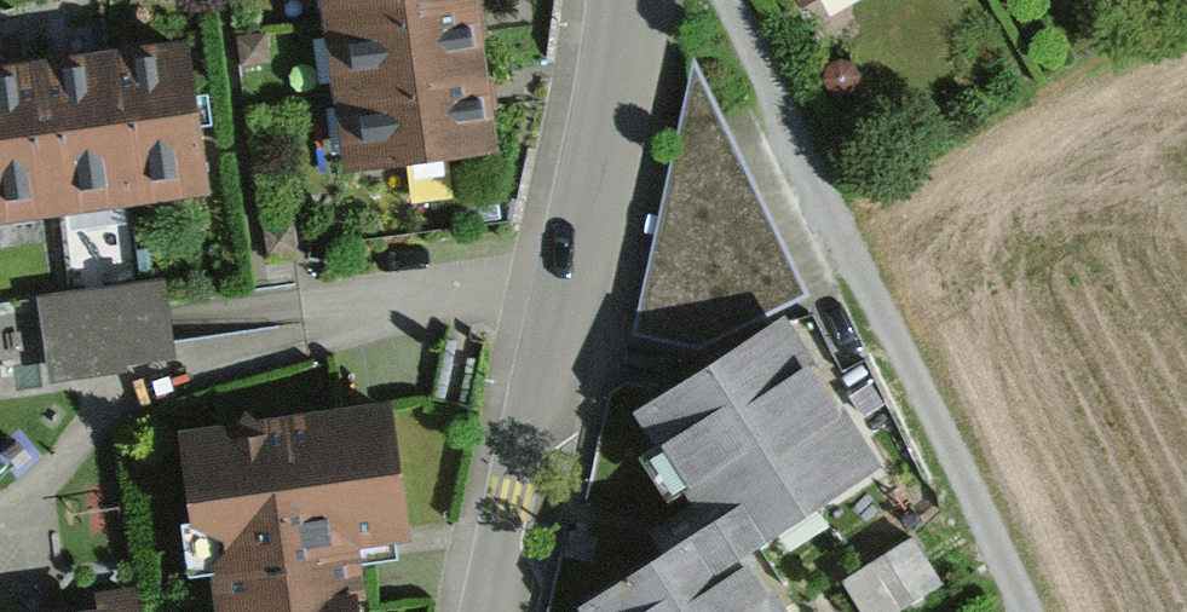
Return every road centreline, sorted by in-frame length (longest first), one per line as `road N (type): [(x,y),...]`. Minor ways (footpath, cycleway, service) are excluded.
road 1 (track): [(1014,611),(716,0)]
road 2 (residential): [(618,0),(486,611)]

